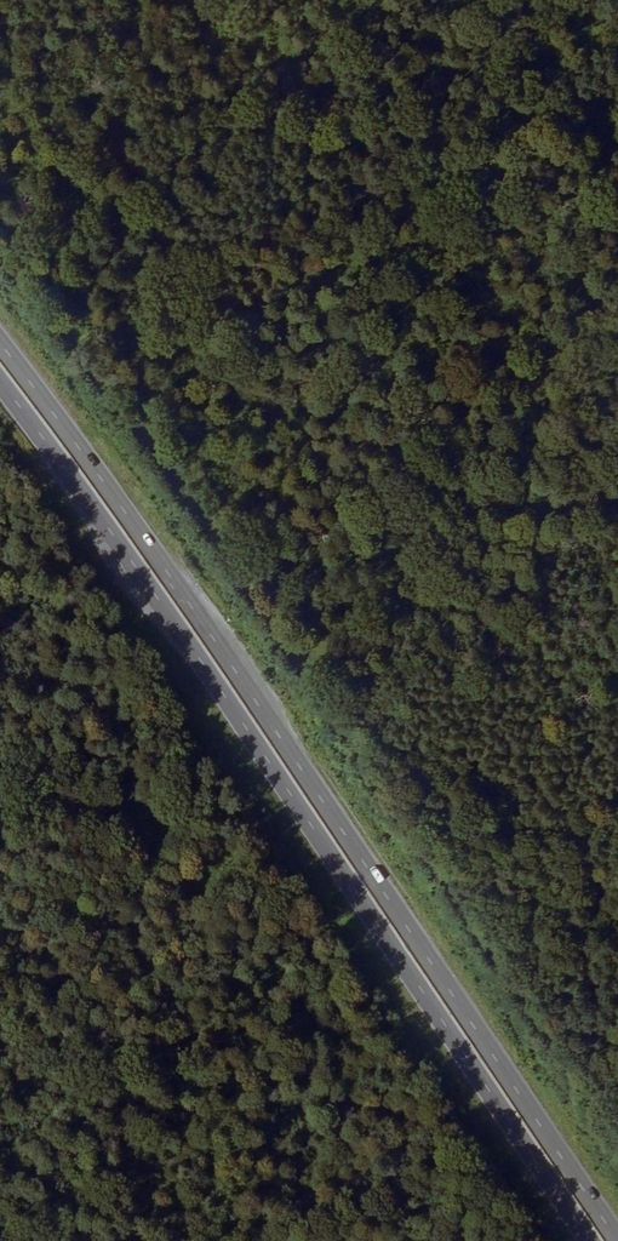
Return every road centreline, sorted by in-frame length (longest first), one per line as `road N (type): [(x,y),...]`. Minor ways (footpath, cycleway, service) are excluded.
road 1 (trunk): [(615,1240),(196,613),(0,353)]
road 2 (trunk): [(0,390),(176,626),(586,1240)]

